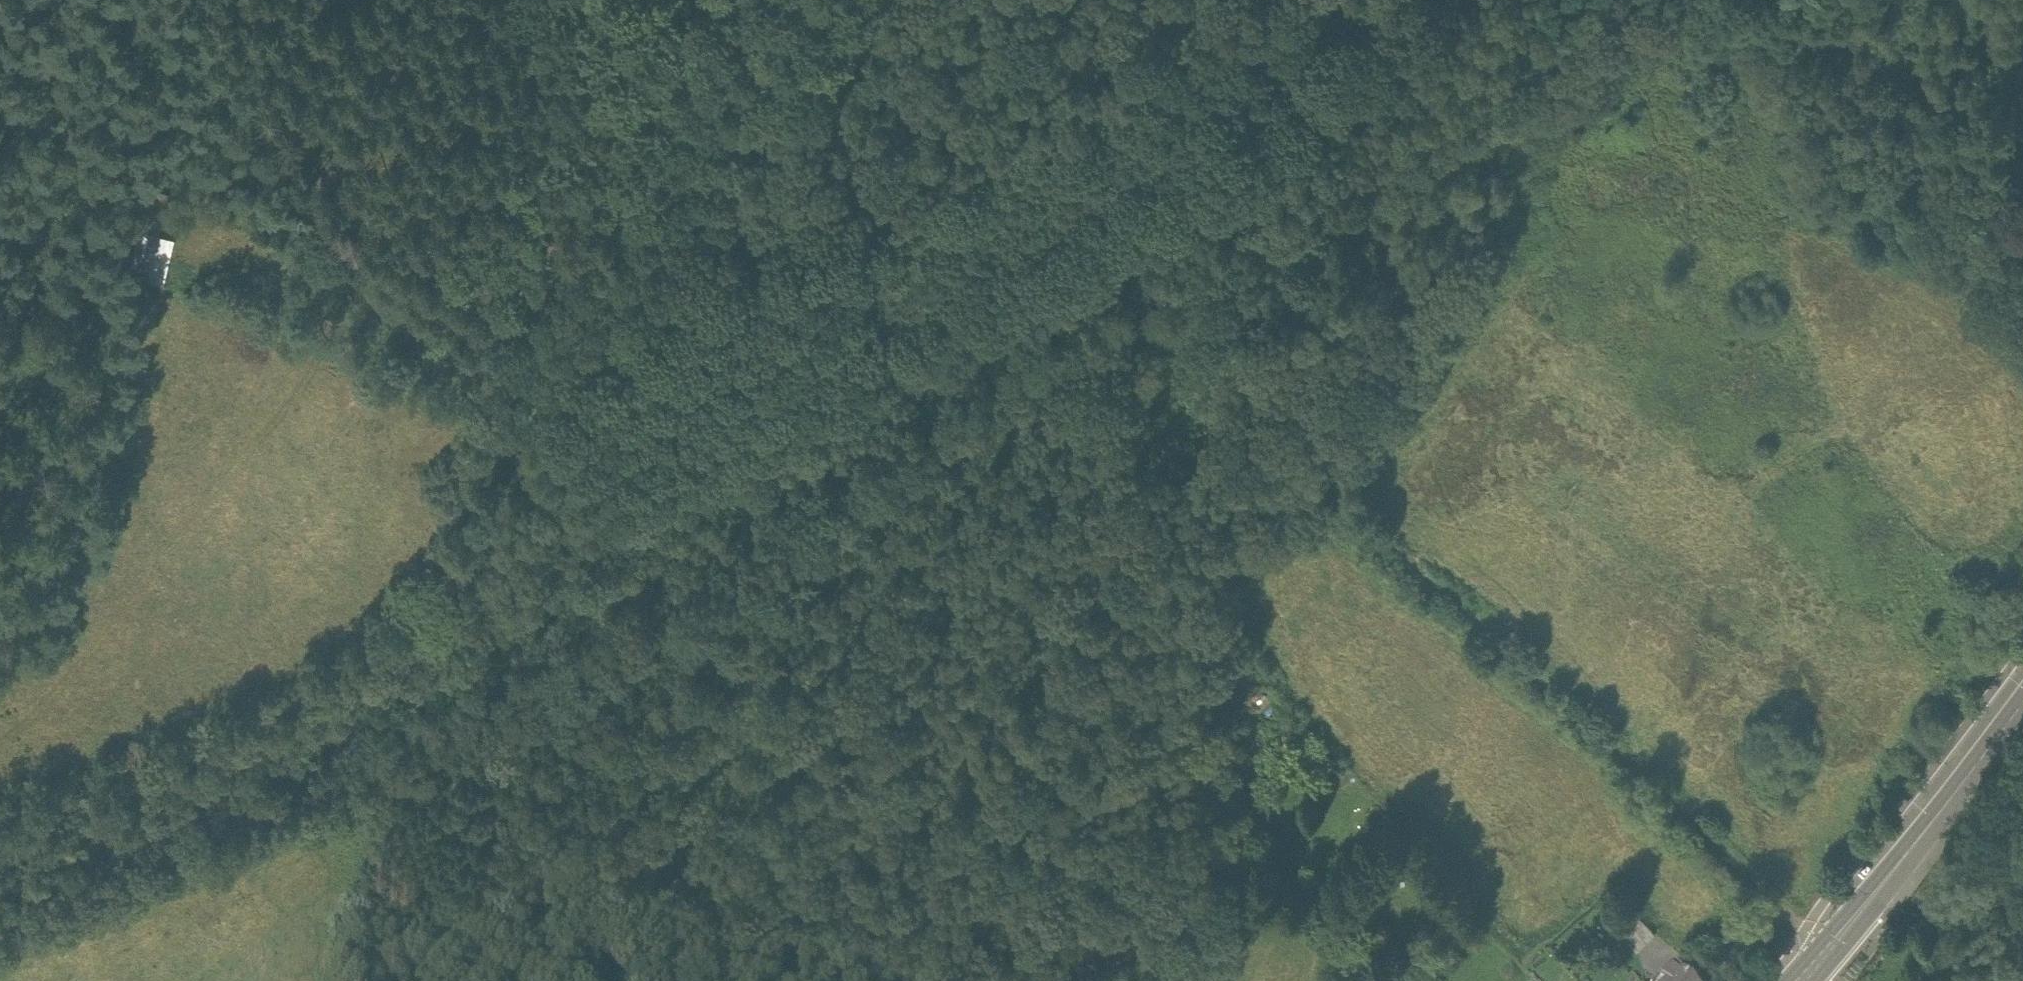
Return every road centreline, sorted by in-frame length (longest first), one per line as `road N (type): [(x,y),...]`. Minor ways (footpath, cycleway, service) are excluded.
road 1 (primary): [(1801,980),(2022,702)]

